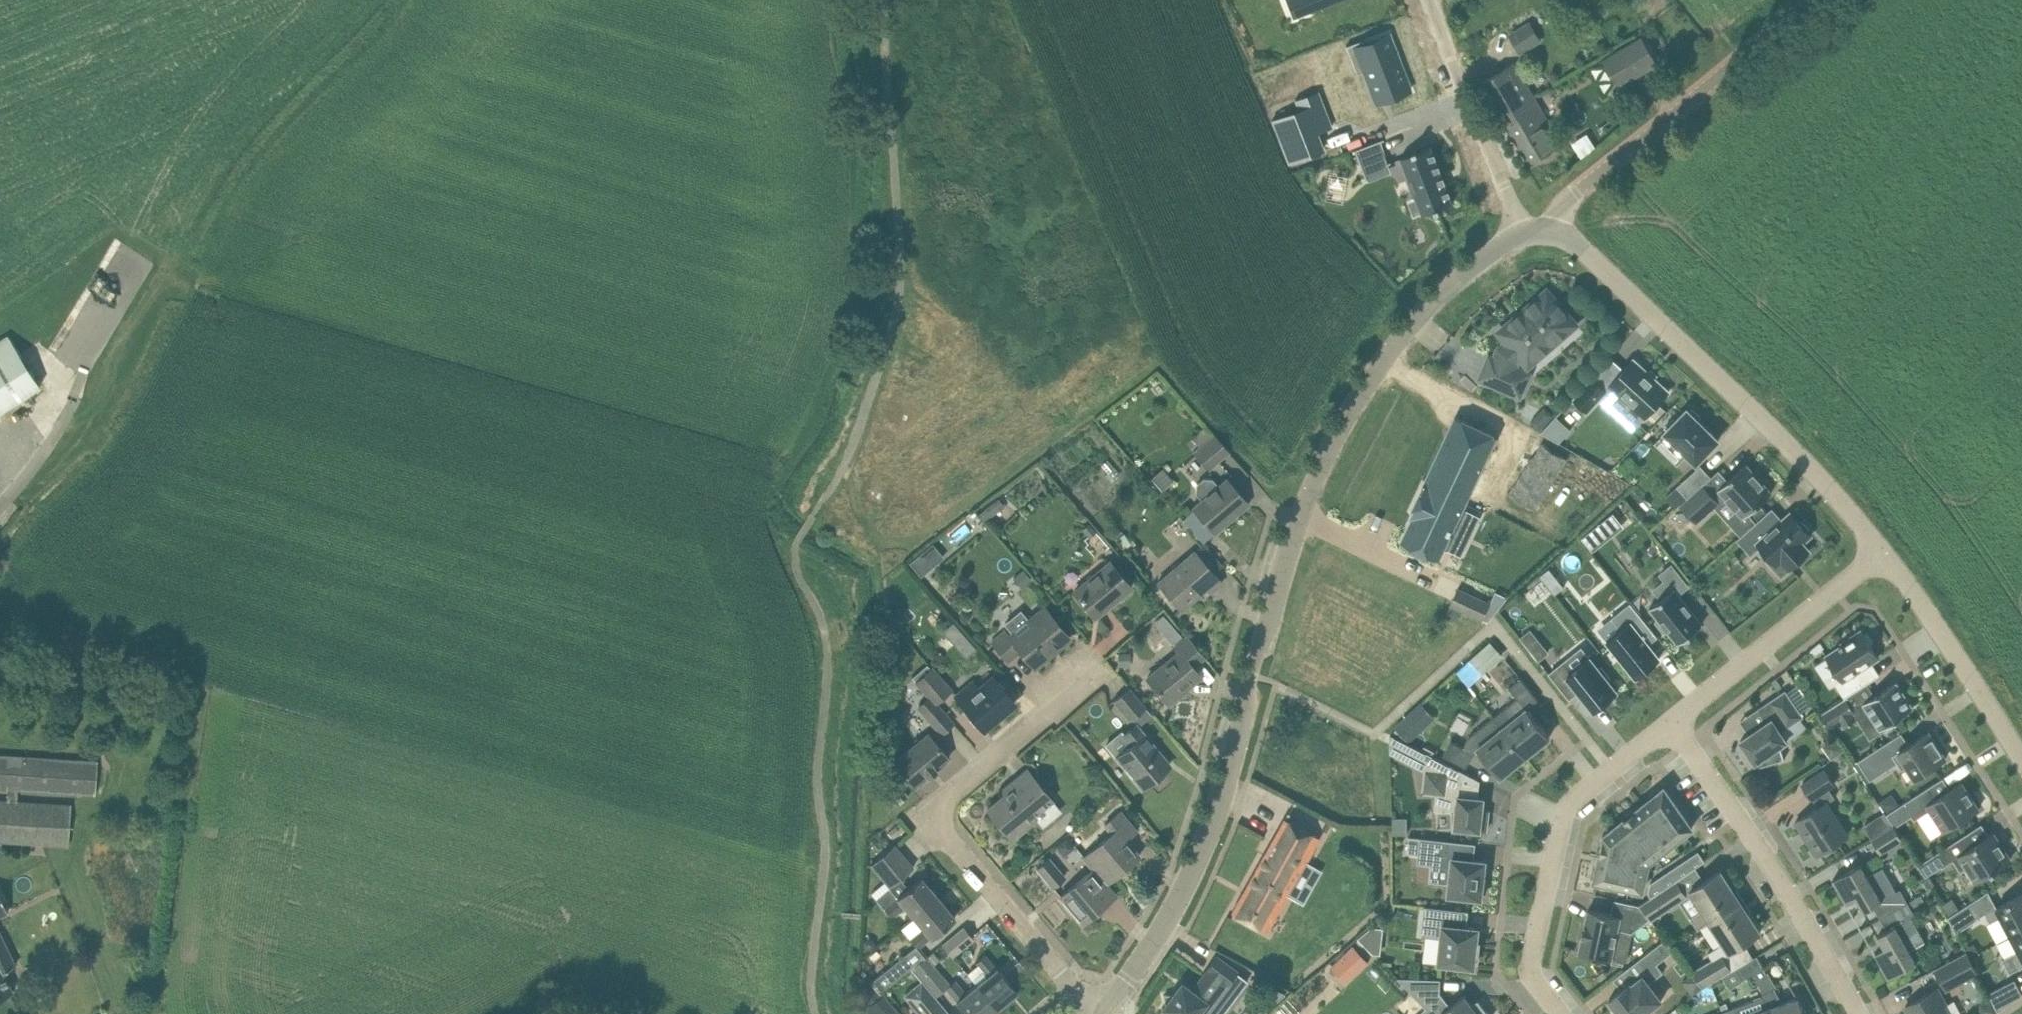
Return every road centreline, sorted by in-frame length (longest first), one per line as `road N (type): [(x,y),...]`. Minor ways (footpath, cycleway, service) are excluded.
road 1 (unclassified): [(1108,1013),(1174,914),(1205,846),(1292,546),(1352,406),(1407,329),(1458,279),(1525,231)]
road 2 (residential): [(1883,560),(1838,493),(1587,250),(1552,229)]
road 3 (residential): [(1077,978),(946,828),(940,810),(946,792),(1095,658)]
road 4 (unclassified): [(1552,229),(1586,182),(1808,0)]
road 5 (residential): [(1559,1013),(1524,966),(1566,811),(1666,735)]
road 6 (residential): [(1852,1013),(1758,844),(1666,735)]
road 7 (residential): [(1666,735),(1883,560)]
road 8 (residential): [(1429,0),(1525,231)]
road 9 (residential): [(2021,760),(1883,560)]

